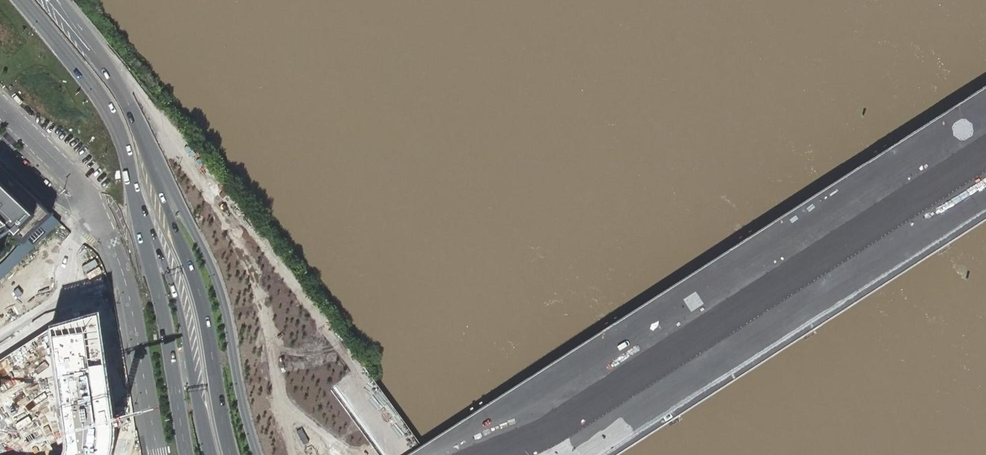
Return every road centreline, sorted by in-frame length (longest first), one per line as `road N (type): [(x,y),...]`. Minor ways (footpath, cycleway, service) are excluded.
road 1 (secondary): [(985,182),(560,454)]
road 2 (secondary): [(583,454),(985,198)]
road 3 (primary): [(259,454),(215,277),(139,125)]
road 4 (primary): [(230,454),(198,286),(139,125)]
road 5 (primary): [(133,185),(179,309),(209,454)]
road 6 (primary): [(133,185),(187,454)]
road 7 (primary): [(21,0),(110,111),(133,185)]
road 8 (primary): [(139,125),(58,0)]
road 9 (residential): [(0,342),(59,307),(127,289)]

